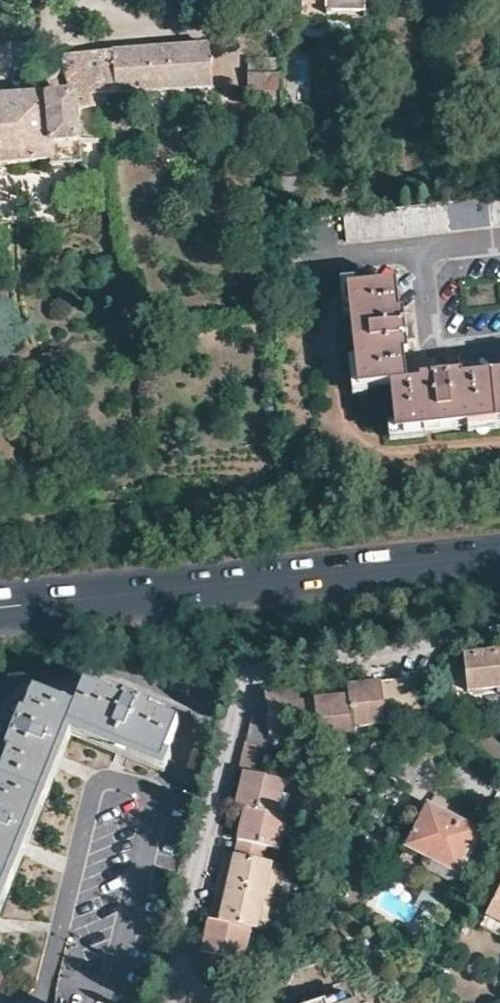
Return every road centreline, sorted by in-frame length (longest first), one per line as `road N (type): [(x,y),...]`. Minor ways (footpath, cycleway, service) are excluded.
road 1 (residential): [(499,639),(256,668),(240,684),(180,945),(188,1000)]
road 2 (primary): [(499,555),(0,606)]

